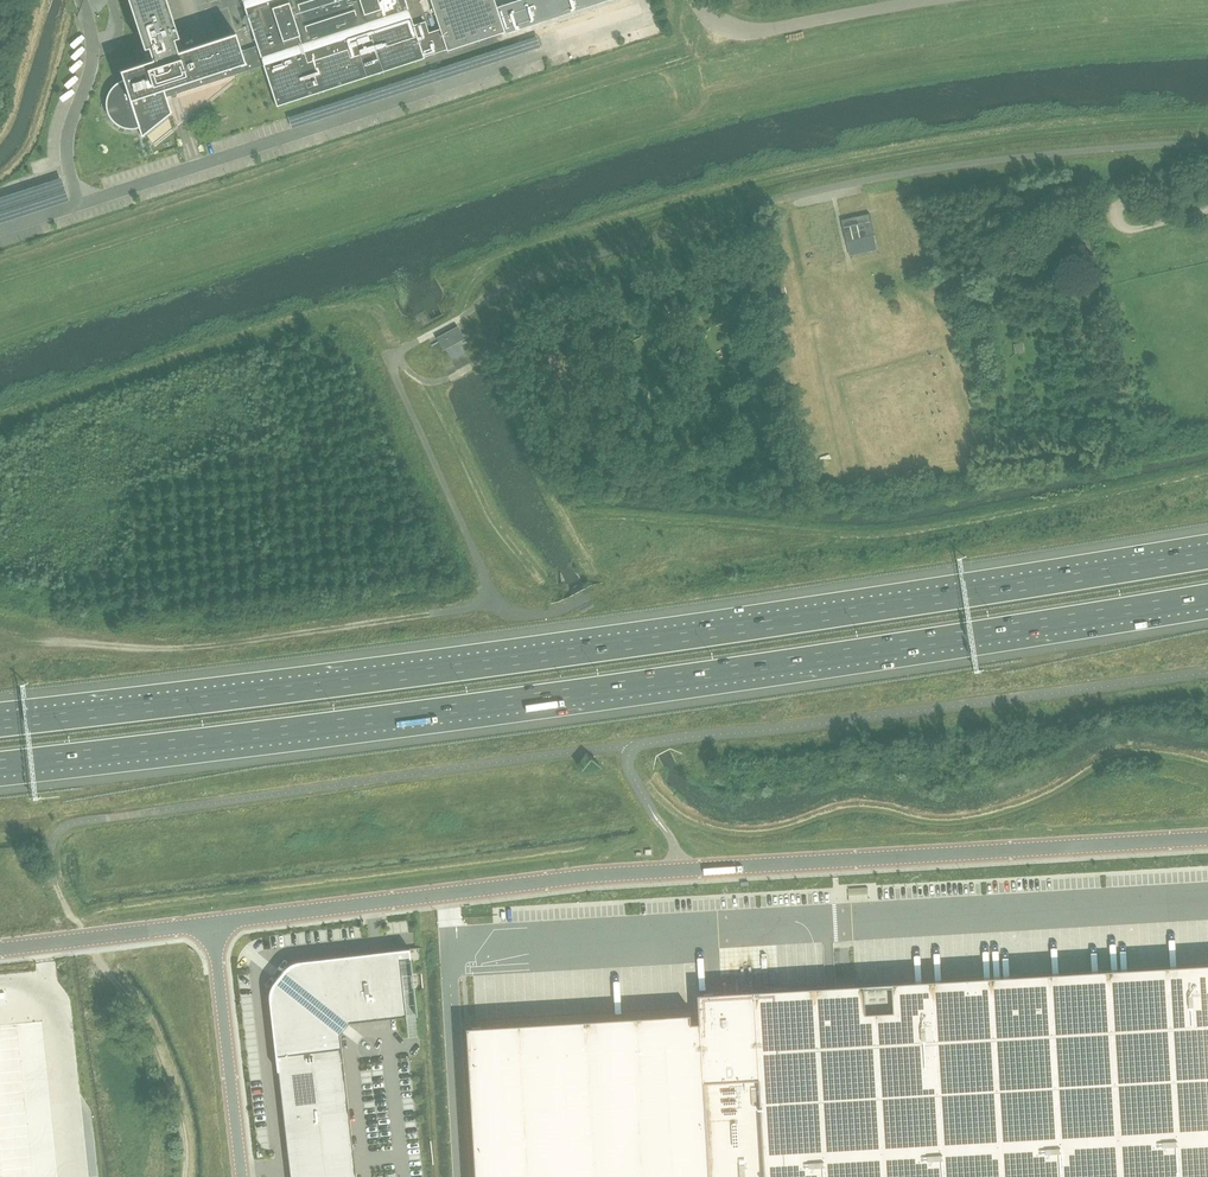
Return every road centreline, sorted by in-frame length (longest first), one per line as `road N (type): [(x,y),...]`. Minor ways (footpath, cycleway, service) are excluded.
road 1 (motorway): [(0,764),(532,697),(1207,595)]
road 2 (motorway): [(1207,556),(642,643),(0,723)]
road 3 (unclassified): [(59,891),(52,846),(78,822),(635,746)]
road 4 (unclassified): [(635,746),(1207,674)]
road 5 (unclassified): [(676,871),(1207,840)]
road 6 (unclassified): [(213,923),(676,871)]
road 7 (track): [(431,614),(167,649),(0,630)]
road 8 (track): [(184,1176),(182,1124),(149,1031),(59,891)]
road 9 (unclassified): [(242,1176),(213,923)]
road 10 (unclassified): [(929,0),(745,32),(717,23),(695,0)]
road 11 (unclassified): [(213,923),(0,949)]
road 12 (unclassified): [(676,871),(673,841),(628,767),(635,746)]

